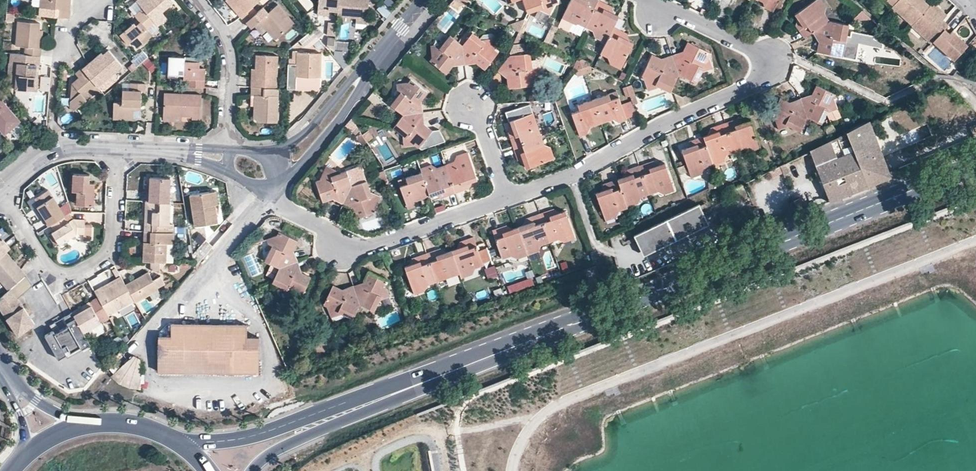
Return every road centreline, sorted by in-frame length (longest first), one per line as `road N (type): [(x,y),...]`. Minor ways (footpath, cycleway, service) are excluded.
road 1 (primary): [(495,352),(975,166)]
road 2 (residential): [(650,0),(756,54),(754,81),(570,176),(509,197)]
road 3 (primary): [(495,352),(238,439),(171,437)]
road 4 (primary): [(251,470),(281,448),(495,352)]
road 5 (residential): [(509,197),(365,249),(283,208),(273,183)]
road 6 (residential): [(116,147),(114,244),(78,275),(51,271),(0,195)]
road 7 (residential): [(273,183),(161,321)]
road 8 (residential): [(195,0),(227,50),(228,150)]
road 9 (residential): [(273,183),(337,122),(368,63)]
road 10 (residential): [(0,182),(53,148),(116,147)]
road 11 (residential): [(368,63),(277,146)]

